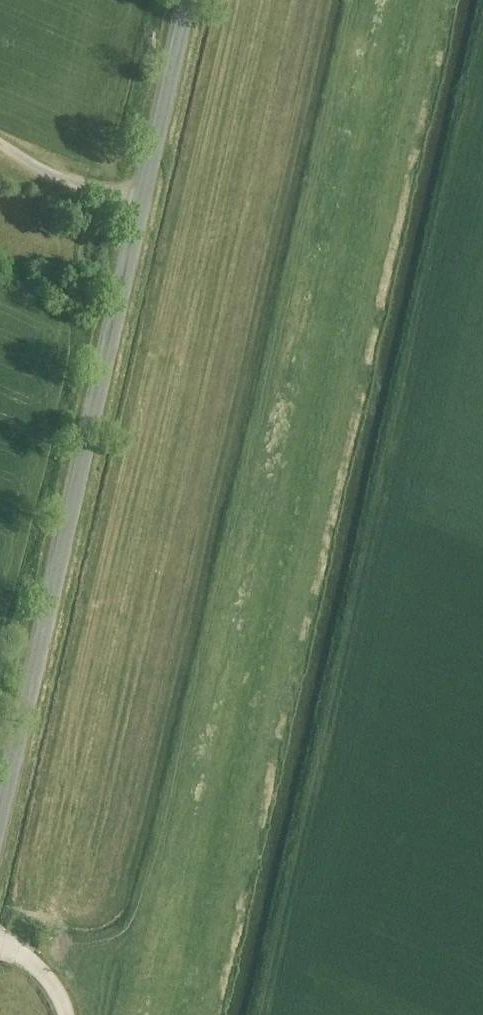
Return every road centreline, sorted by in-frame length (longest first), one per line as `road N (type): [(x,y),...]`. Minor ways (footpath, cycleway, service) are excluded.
road 1 (track): [(265,1014),(364,556),(482,87)]
road 2 (tertiary): [(190,0),(0,828)]

